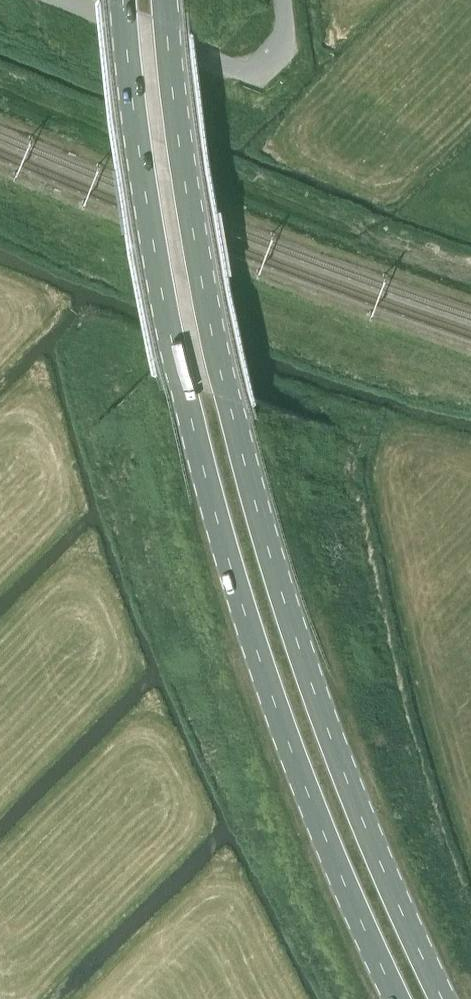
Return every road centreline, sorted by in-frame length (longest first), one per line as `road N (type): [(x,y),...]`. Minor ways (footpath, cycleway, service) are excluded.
road 1 (primary): [(443,998),(331,736),(254,510),(206,298),(164,0)]
road 2 (primary): [(123,0),(160,271),(215,522),(289,742),(398,998)]
road 3 (unclassified): [(281,0),(286,37),(256,74),(72,0)]

